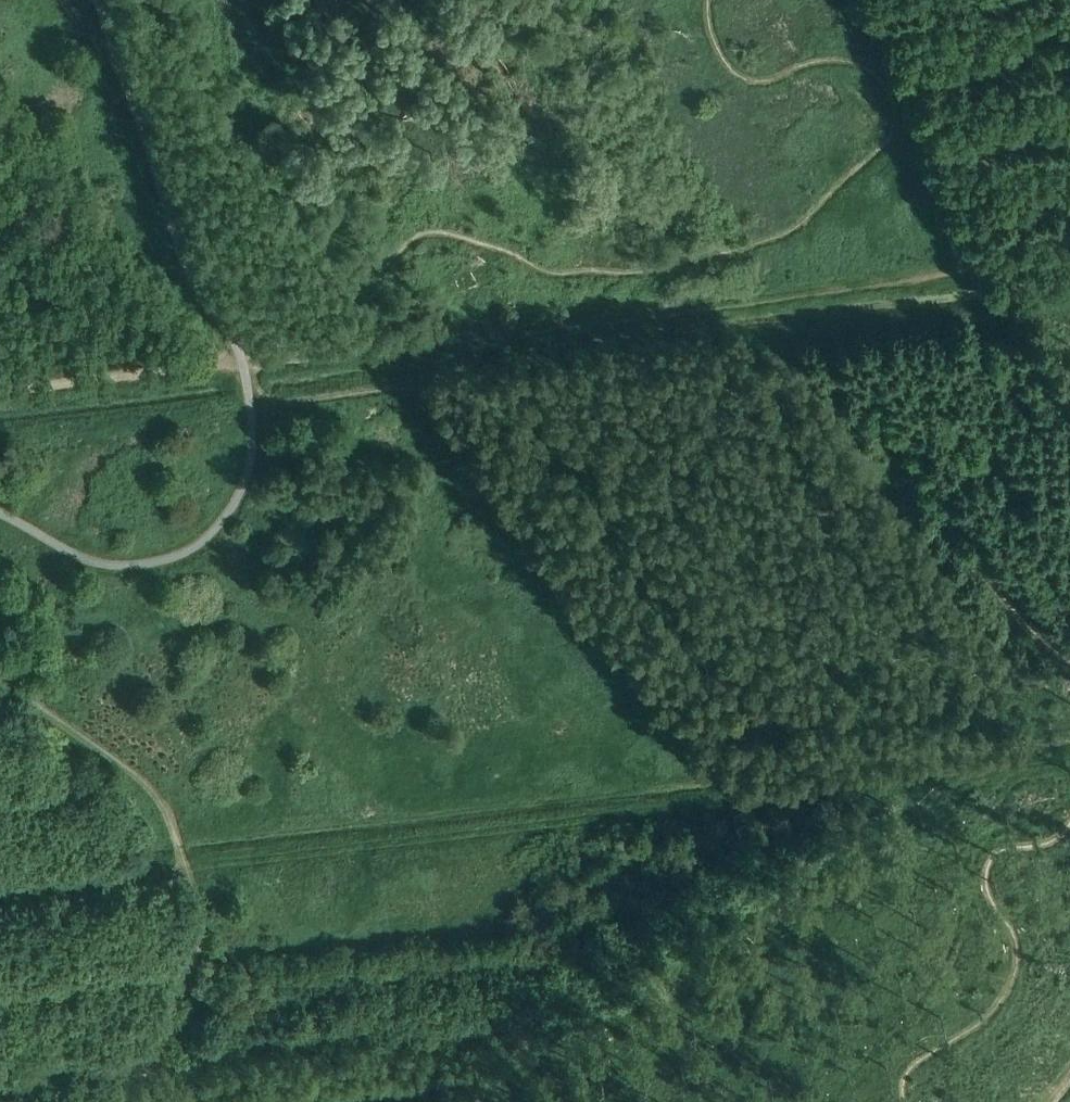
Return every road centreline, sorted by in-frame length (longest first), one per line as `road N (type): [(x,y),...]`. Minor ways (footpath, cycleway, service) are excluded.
road 1 (track): [(208,363),(212,338),(176,283),(98,48),(60,0)]
road 2 (track): [(0,897),(185,875)]

